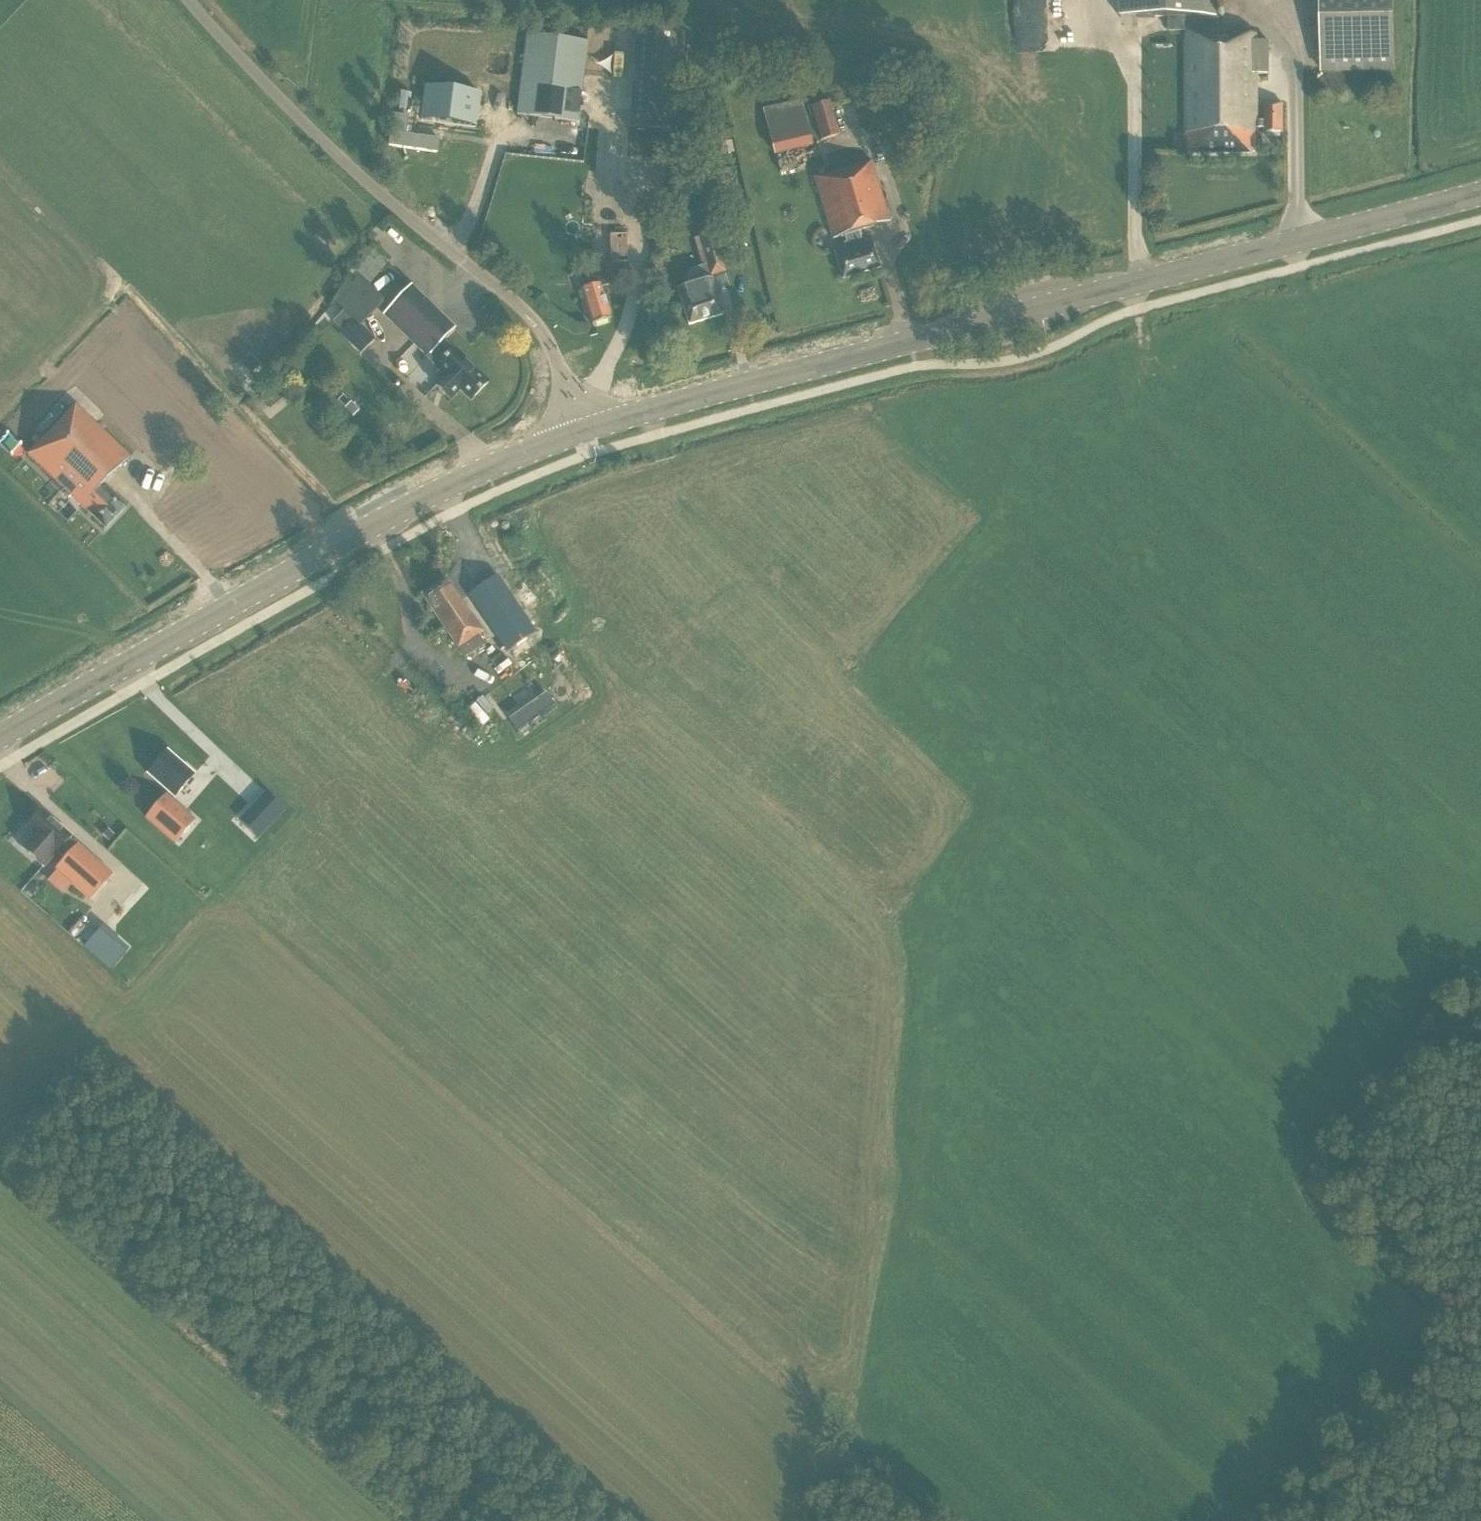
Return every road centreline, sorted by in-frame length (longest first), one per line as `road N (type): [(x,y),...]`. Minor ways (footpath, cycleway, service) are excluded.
road 1 (tertiary): [(583,432),(1480,195)]
road 2 (tertiary): [(0,738),(389,518),(583,432)]
road 3 (unclassified): [(583,432),(535,321),(335,153),(188,0)]

